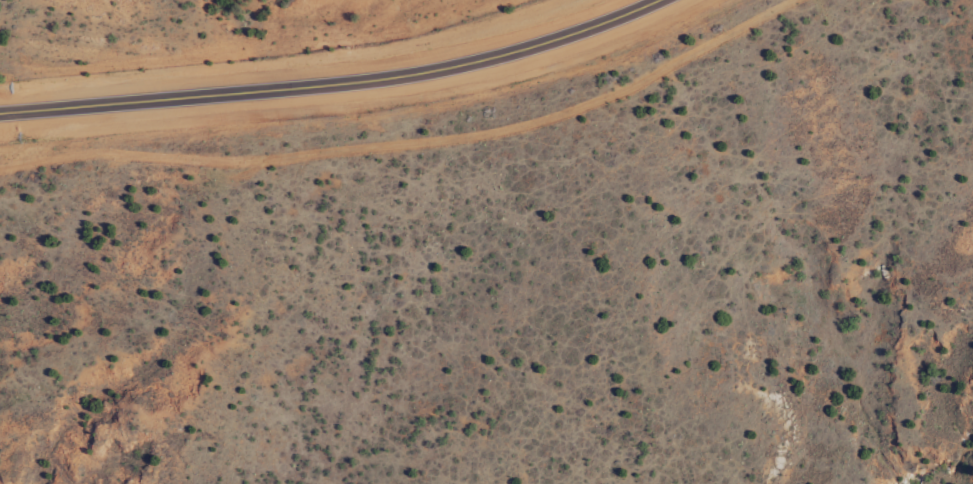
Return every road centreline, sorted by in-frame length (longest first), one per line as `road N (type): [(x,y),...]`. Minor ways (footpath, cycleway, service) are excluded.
road 1 (residential): [(813,0),(619,110),(413,172),(0,201)]
road 2 (secondary): [(625,0),(459,58),(384,75),(0,114)]

